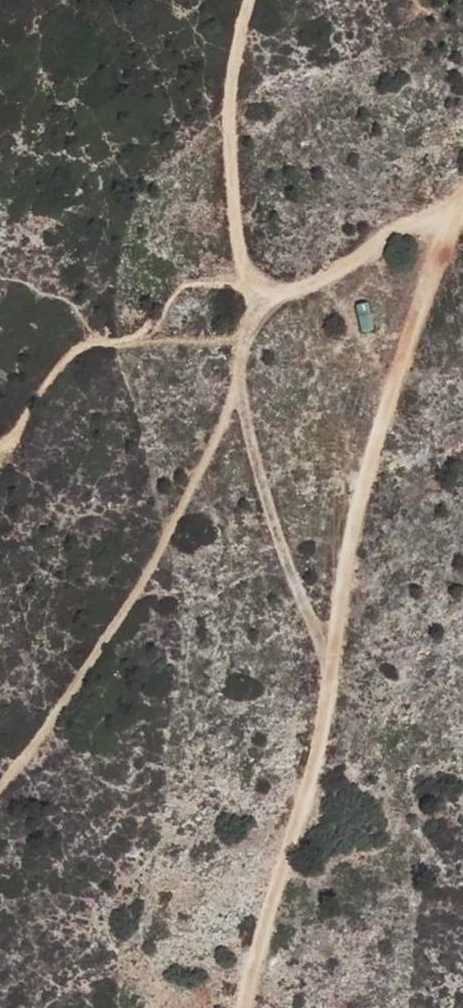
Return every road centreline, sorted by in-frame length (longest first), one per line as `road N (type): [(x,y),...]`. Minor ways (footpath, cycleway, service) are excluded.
road 1 (track): [(252,1007),(283,866),(331,713),(344,582),(452,197)]
road 2 (track): [(462,182),(452,197),(282,298),(252,342),(240,391),(178,520),(0,784)]
road 3 (track): [(331,713),(240,391)]

